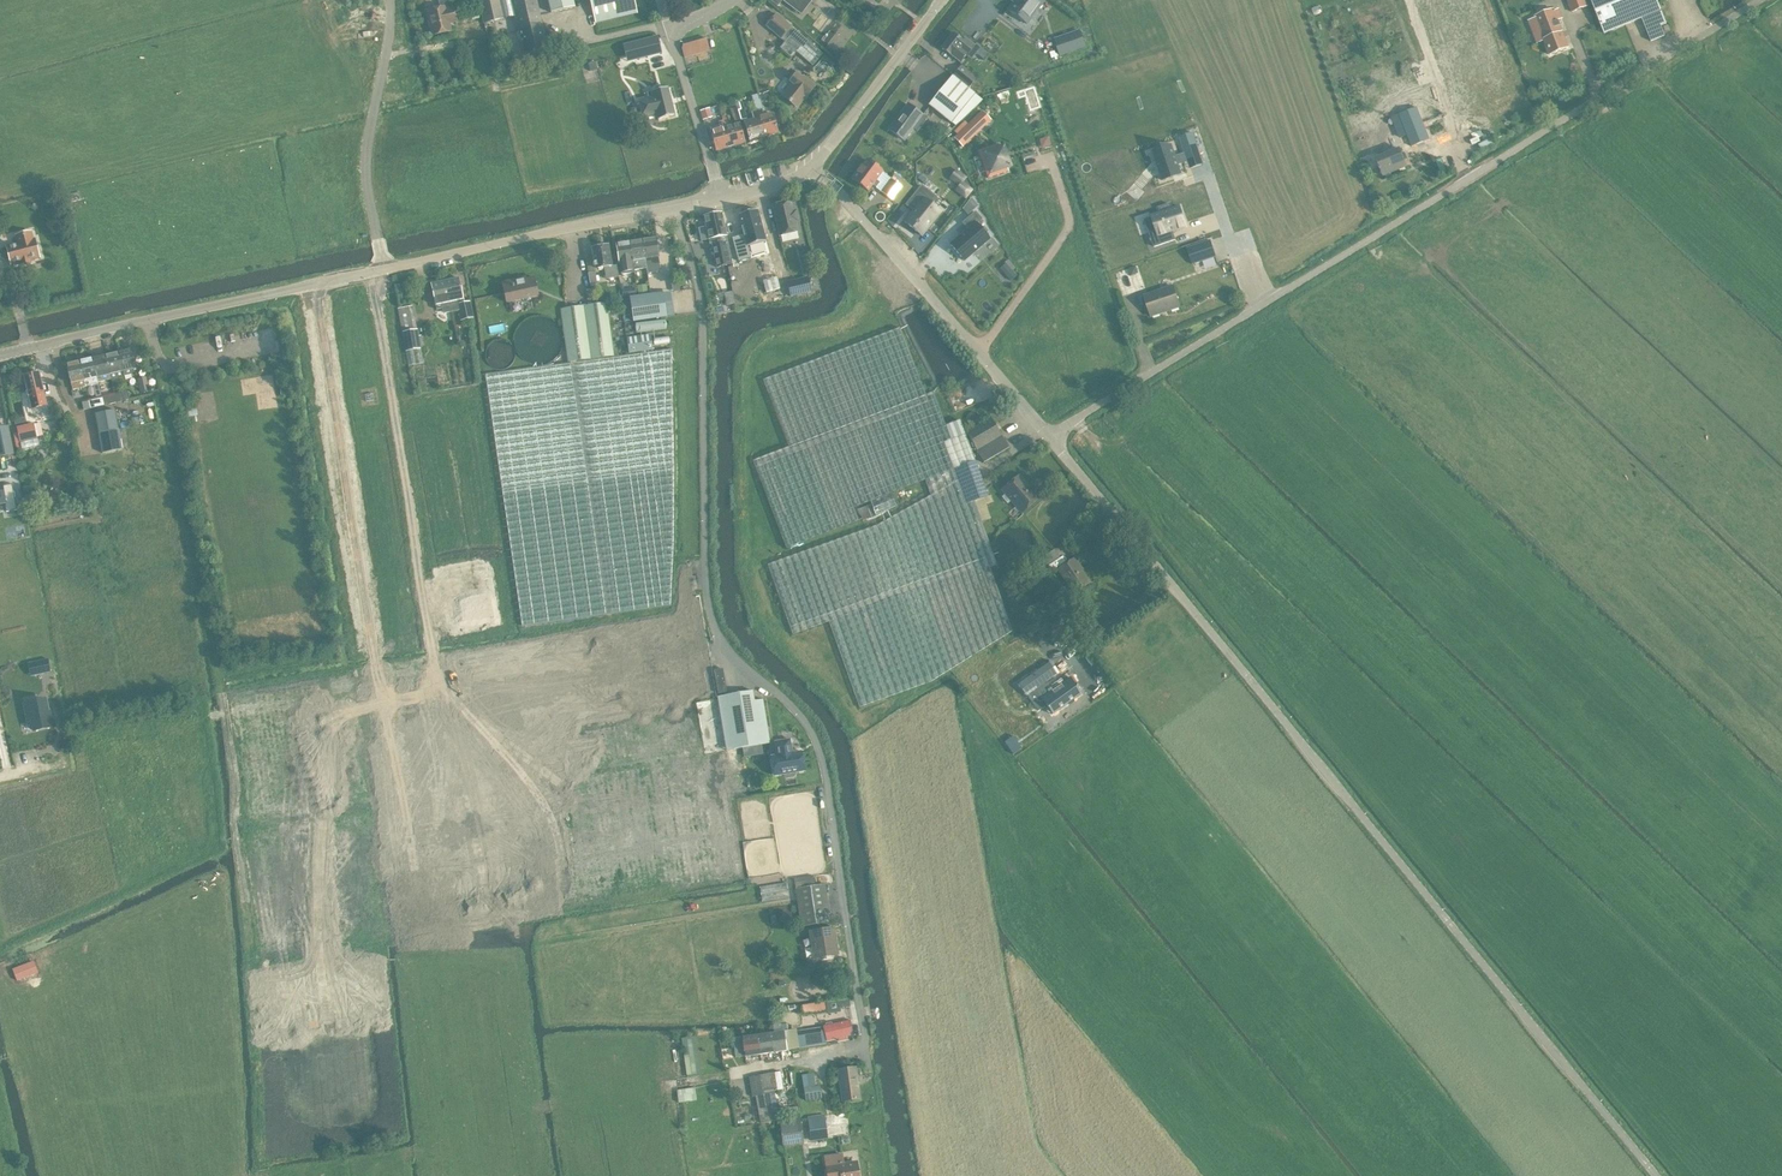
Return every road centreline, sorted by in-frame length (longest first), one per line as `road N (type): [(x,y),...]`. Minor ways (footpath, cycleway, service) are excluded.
road 1 (unclassified): [(1657,1175),(1048,437)]
road 2 (unclassified): [(1048,437),(1761,0)]
road 3 (unclassified): [(736,1071),(852,1051),(865,1035),(816,742),(791,704),(722,643),(706,569)]
road 4 (residential): [(310,287),(379,671)]
road 5 (tertiary): [(310,287),(674,210)]
road 6 (residential): [(379,671),(685,616),(690,576),(706,569)]
road 7 (unclassified): [(706,569),(703,311),(674,210)]
road 8 (unclassified): [(1048,437),(845,198),(810,168)]
road 9 (tertiary): [(0,355),(310,287)]
road 10 (residential): [(98,735),(278,704),(379,671)]
road 11 (unclassified): [(721,199),(672,33),(728,0)]
road 12 (tertiary): [(810,168),(942,0)]

